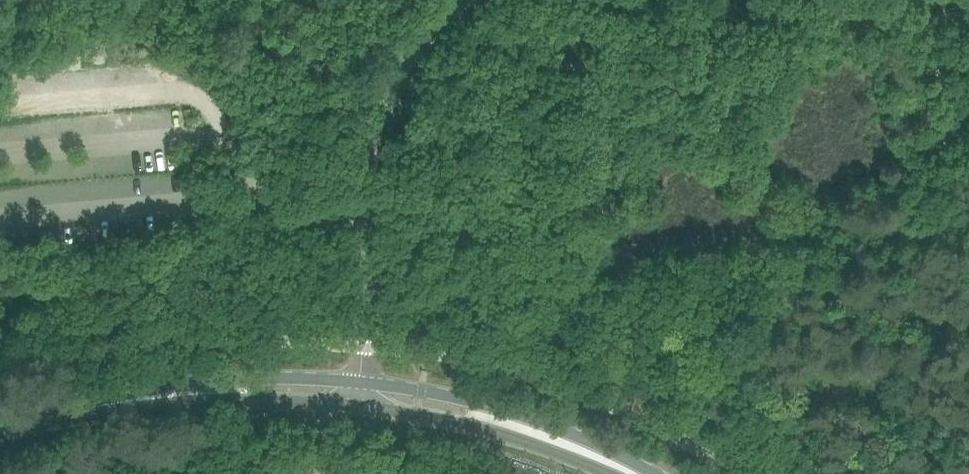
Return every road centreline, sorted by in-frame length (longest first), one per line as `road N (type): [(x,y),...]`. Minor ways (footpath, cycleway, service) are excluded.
road 1 (secondary): [(0,428),(136,394),(361,394)]
road 2 (secondary): [(630,473),(500,421),(361,394)]

